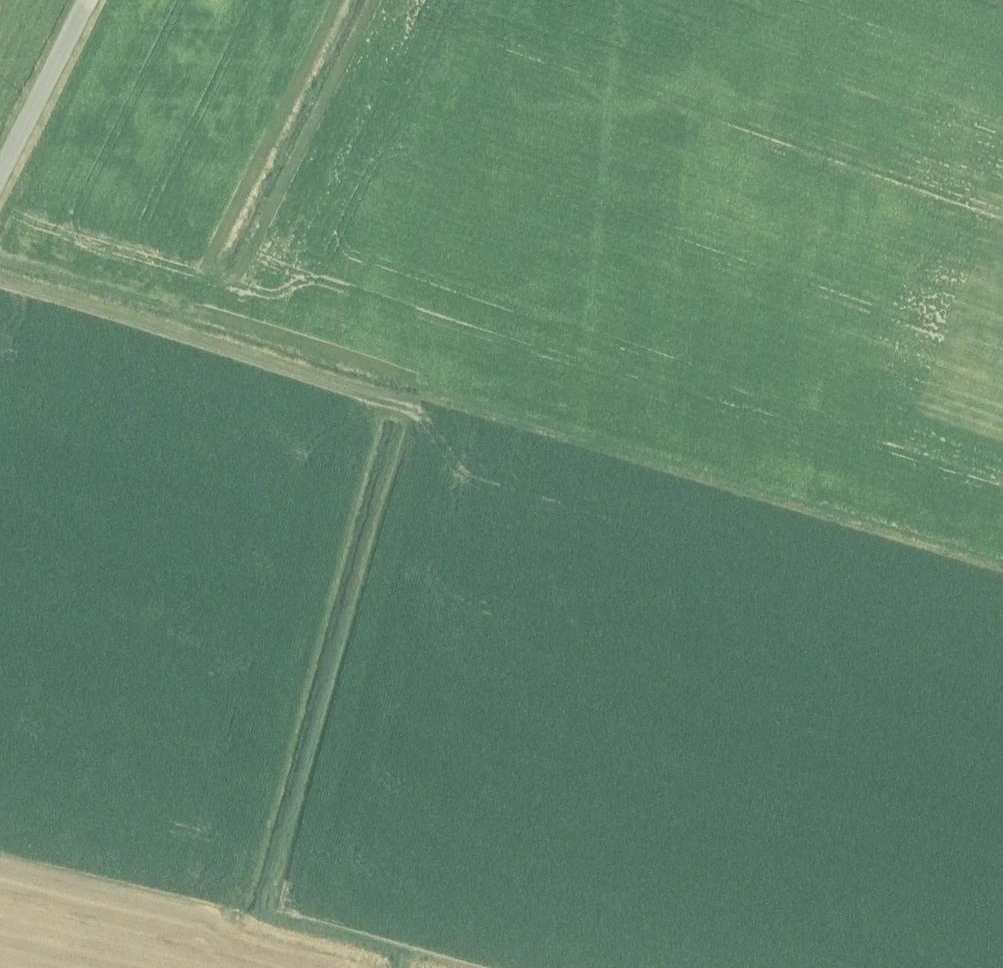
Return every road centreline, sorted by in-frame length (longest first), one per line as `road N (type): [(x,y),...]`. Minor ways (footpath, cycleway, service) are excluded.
road 1 (track): [(0,282),(413,412)]
road 2 (unclassified): [(0,175),(89,0)]

